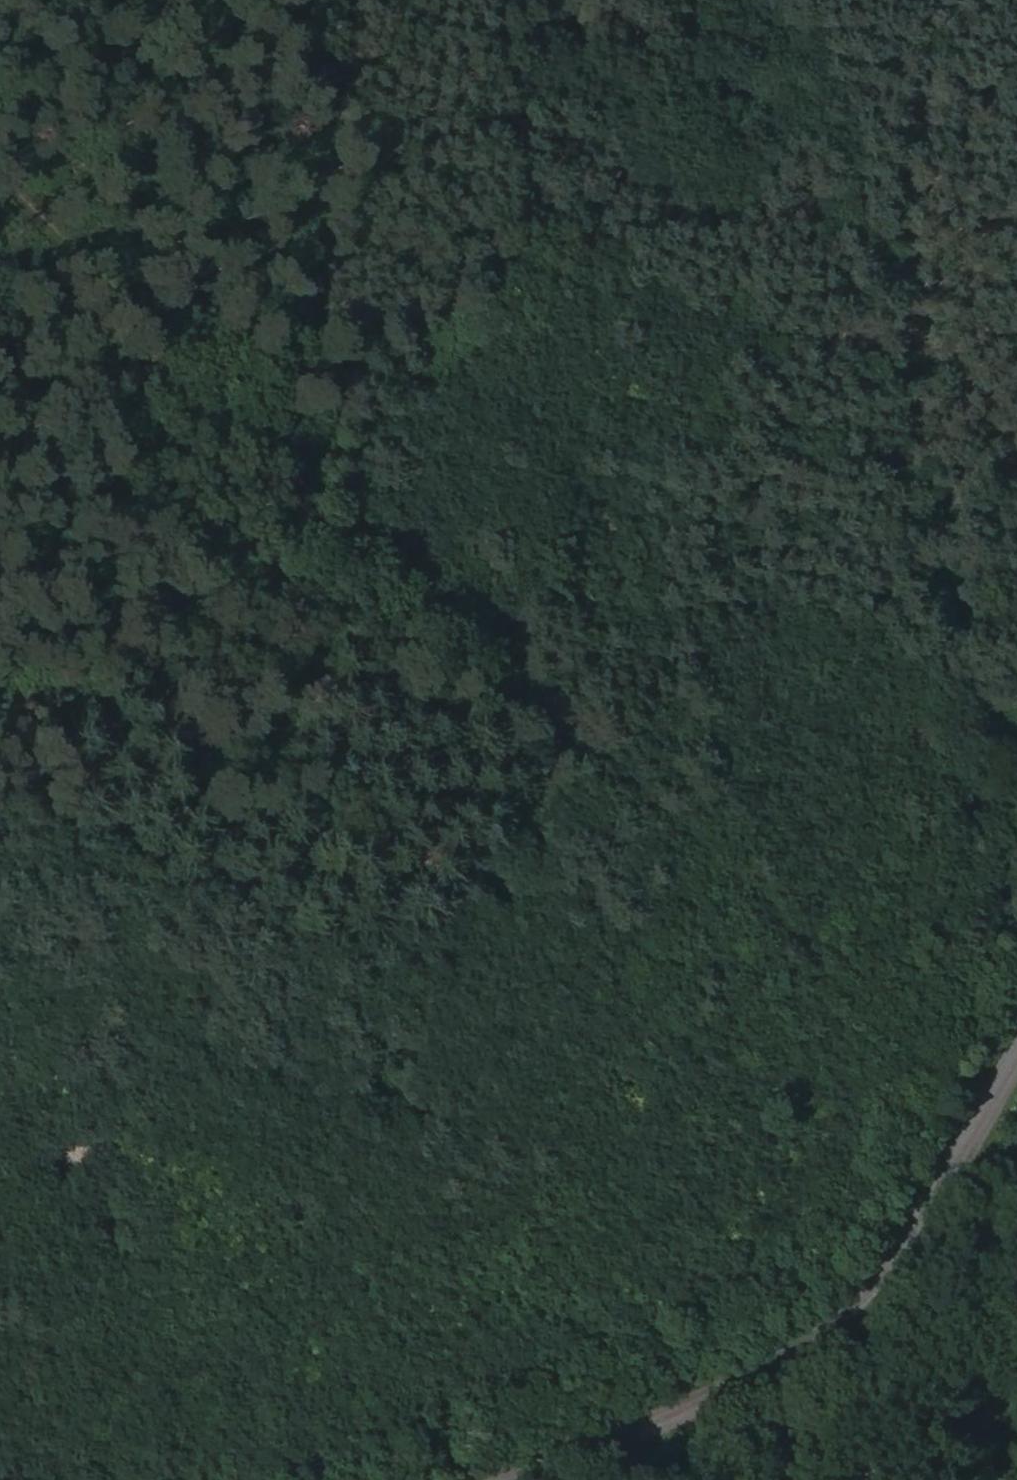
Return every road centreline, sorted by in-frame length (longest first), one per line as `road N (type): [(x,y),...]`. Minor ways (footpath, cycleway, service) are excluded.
road 1 (track): [(919,79),(891,305),(898,440),(948,693),(1016,749)]
road 2 (tertiary): [(1016,1062),(943,1202),(847,1320),(634,1452),(550,1479)]
road 3 (track): [(0,197),(367,542)]

